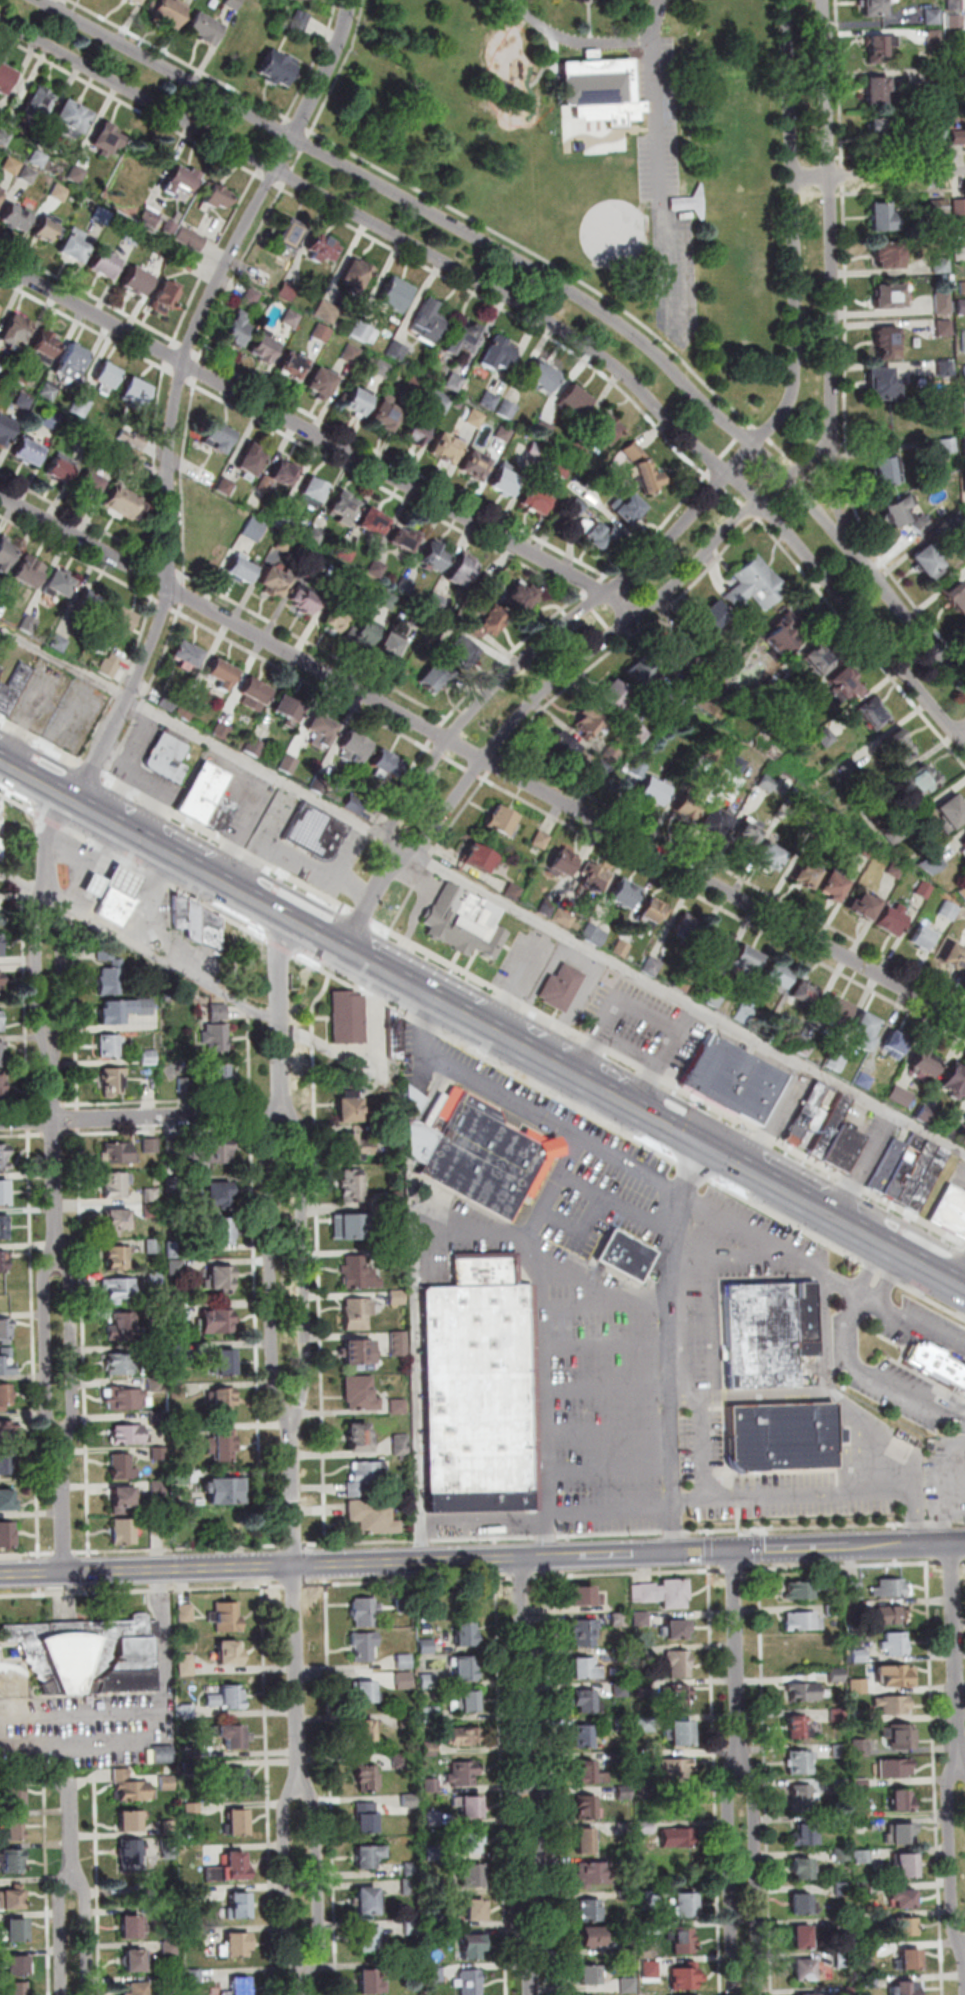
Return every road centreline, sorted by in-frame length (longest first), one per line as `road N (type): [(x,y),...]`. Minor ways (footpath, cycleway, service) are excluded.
road 1 (residential): [(0,21),(292,176),(614,369),(760,501),(964,743)]
road 2 (residential): [(964,684),(790,477),(615,322),(43,0)]
road 3 (residential): [(964,1022),(0,493)]
road 4 (primary): [(964,1286),(0,759)]
road 5 (residential): [(397,858),(422,847),(532,700),(835,441),(825,0)]
road 6 (residential): [(789,0),(798,303),(790,402),(655,551),(514,666),(474,710),(392,828),(397,858)]
road 7 (residential): [(77,802),(144,672),(168,606),(175,413),(186,348),(333,60),(350,0)]
road 8 (residential): [(643,613),(0,266)]
road 9 (secondary): [(674,1553),(294,1566)]
road 10 (residential): [(300,1793),(288,1436)]
road 11 (residential): [(283,1113),(288,1436)]
road 12 (secondary): [(294,1566),(0,1575)]
road 13 (secondary): [(964,1543),(674,1553)]
road 14 (residential): [(283,1113),(0,1121)]
road 15 (residential): [(761,1994),(755,1784),(741,1762)]
road 16 (residential): [(741,1762),(727,1785),(733,1994)]
road 17 (residential): [(528,1790),(522,1558)]
road 18 (residential): [(962,1774),(953,1544)]
road 19 (residential): [(59,1261),(54,1041)]
road 20 (residential): [(741,1762),(735,1551)]
road 21 (residential): [(283,1113),(283,946),(292,919)]
road 22 (residential): [(300,1793),(286,1804),(287,1953),(306,1968)]
road 23 (residential): [(306,1968),(320,1953),(316,1804),(300,1793)]
road 24 (residential): [(59,1261),(47,1269),(47,1420),(62,1430)]
road 25 (residential): [(62,1430),(74,1420),(69,1267),(59,1261)]
road 26 (residential): [(962,1774),(949,1780),(953,1931),(964,1937)]
road 27 (residential): [(528,1790),(516,1795),(521,1946),(532,1951)]
road 28 (residential): [(532,1951),(543,1945),(538,1795),(528,1790)]
road 29 (residential): [(964,172),(796,177)]
road 30 (residential): [(54,1041),(65,1029),(63,905),(49,896)]
road 31 (residential): [(49,896),(39,906),(39,969),(42,1029),(54,1041)]
road 32 (residential): [(65,1573),(62,1430)]

